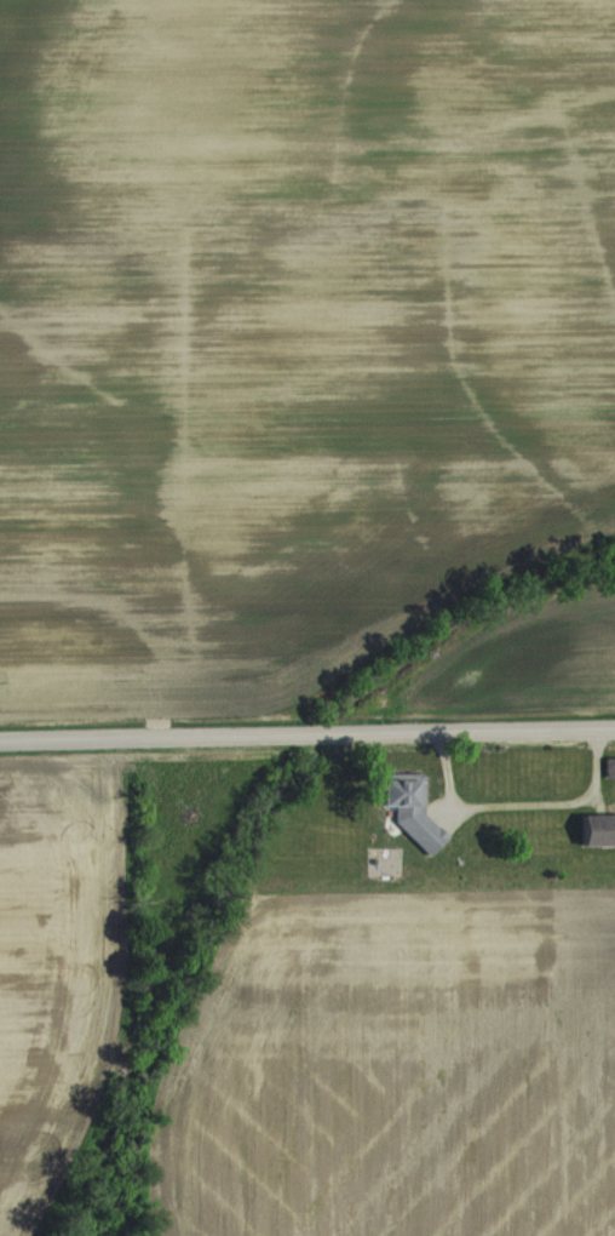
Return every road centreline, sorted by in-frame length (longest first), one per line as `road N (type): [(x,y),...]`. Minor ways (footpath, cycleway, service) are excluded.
road 1 (residential): [(0,740),(614,730)]

